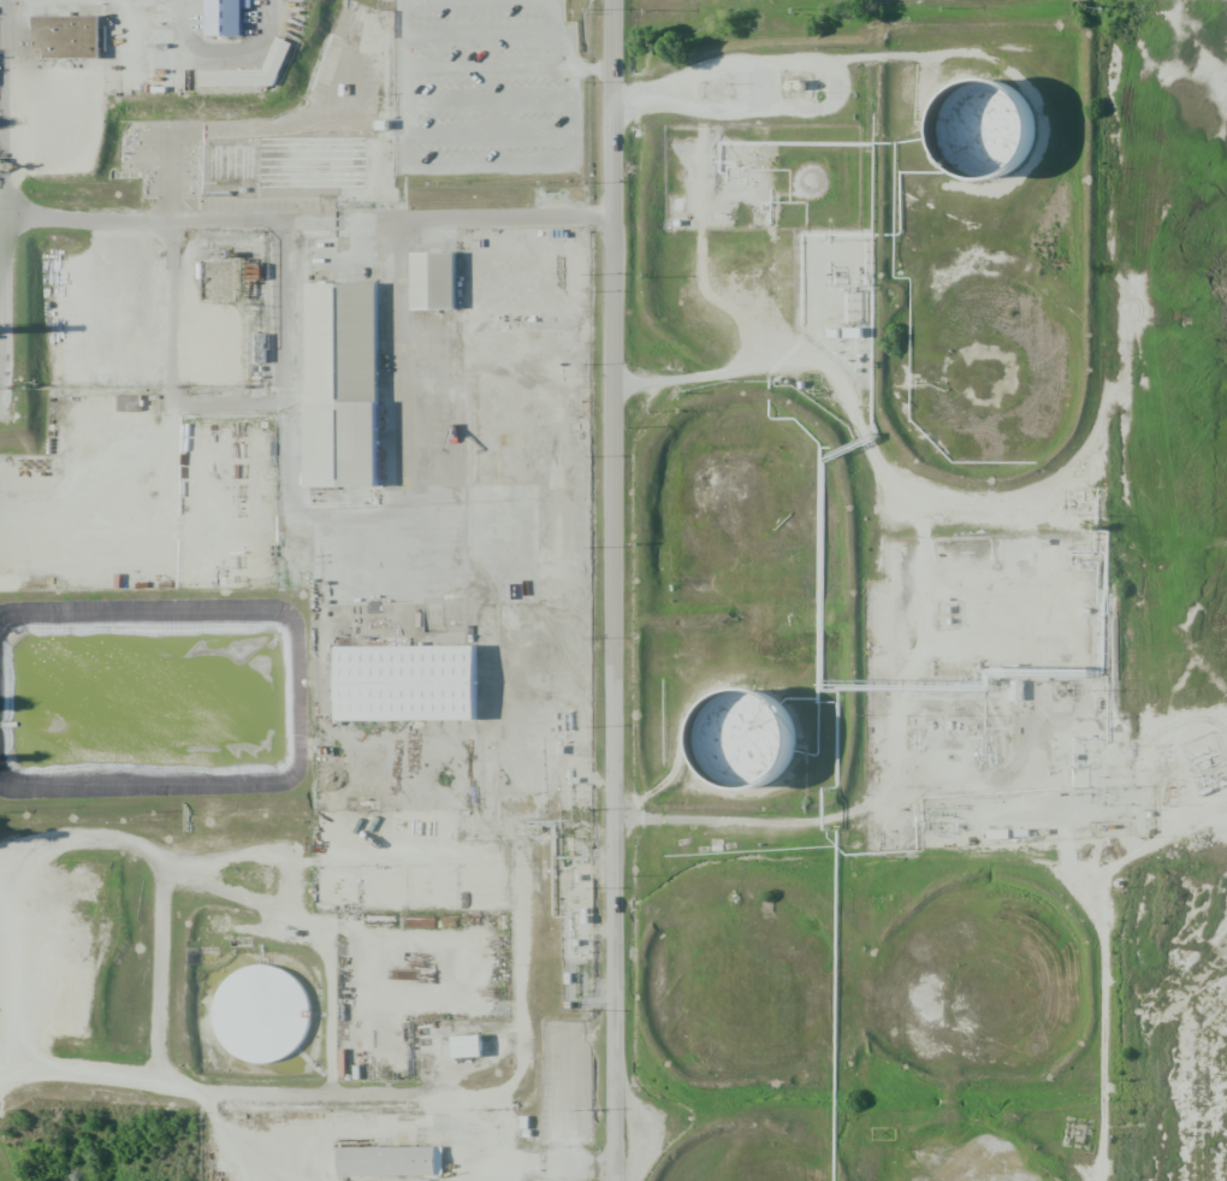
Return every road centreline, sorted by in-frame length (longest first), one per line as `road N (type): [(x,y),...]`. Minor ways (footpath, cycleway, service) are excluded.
road 1 (residential): [(616,0),(617,1180)]

